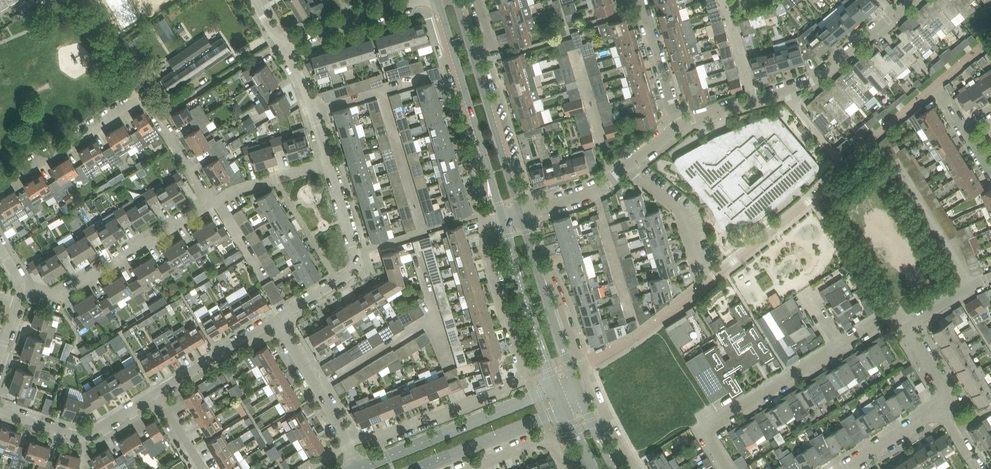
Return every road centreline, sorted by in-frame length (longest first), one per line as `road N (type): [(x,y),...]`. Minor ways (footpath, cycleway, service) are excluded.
road 1 (residential): [(209,201),(148,106),(137,103),(0,186)]
road 2 (residential): [(728,468),(710,441),(717,422),(885,319),(907,327)]
road 3 (residential): [(679,125),(814,82),(912,0)]
road 4 (tertiary): [(436,0),(501,218)]
road 5 (residential): [(635,468),(558,289),(539,275)]
road 6 (tertiary): [(557,390),(357,468)]
road 7 (residential): [(24,287),(56,295),(209,201)]
road 8 (residential): [(329,162),(359,264),(277,320)]
road 9 (residential): [(348,445),(524,376)]
road 10 (tertiary): [(501,218),(557,390)]
road 11 (residential): [(155,394),(90,433),(0,407)]
road 12 (tertiary): [(520,213),(471,52)]
road 13 (residential): [(501,218),(485,244),(524,376)]
road 14 (tertiary): [(417,468),(566,410)]
road 15 (residential): [(278,46),(422,0)]
road 16 (residential): [(348,445),(277,320)]
road 17 (residential): [(277,320),(155,394)]
road 18 (residential): [(625,168),(685,217),(703,269)]
road 19 (residential): [(679,125),(639,0)]
road 20 (residential): [(278,46),(305,89),(329,162)]
road 21 (residential): [(209,201),(329,162)]
road 22 (tertiary): [(580,393),(539,275)]

